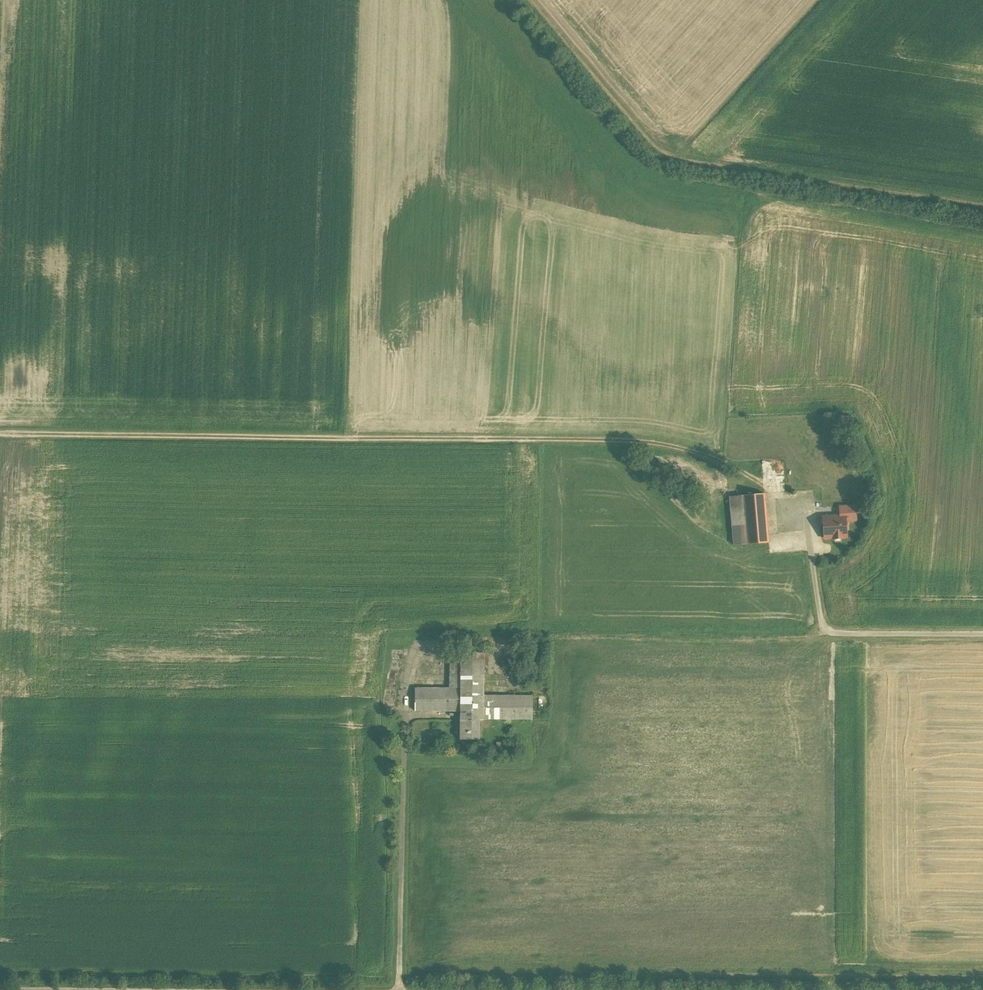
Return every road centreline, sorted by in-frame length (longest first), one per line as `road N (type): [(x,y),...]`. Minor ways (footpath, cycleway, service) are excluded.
road 1 (track): [(0,433),(649,443),(696,451),(757,477),(806,520)]

